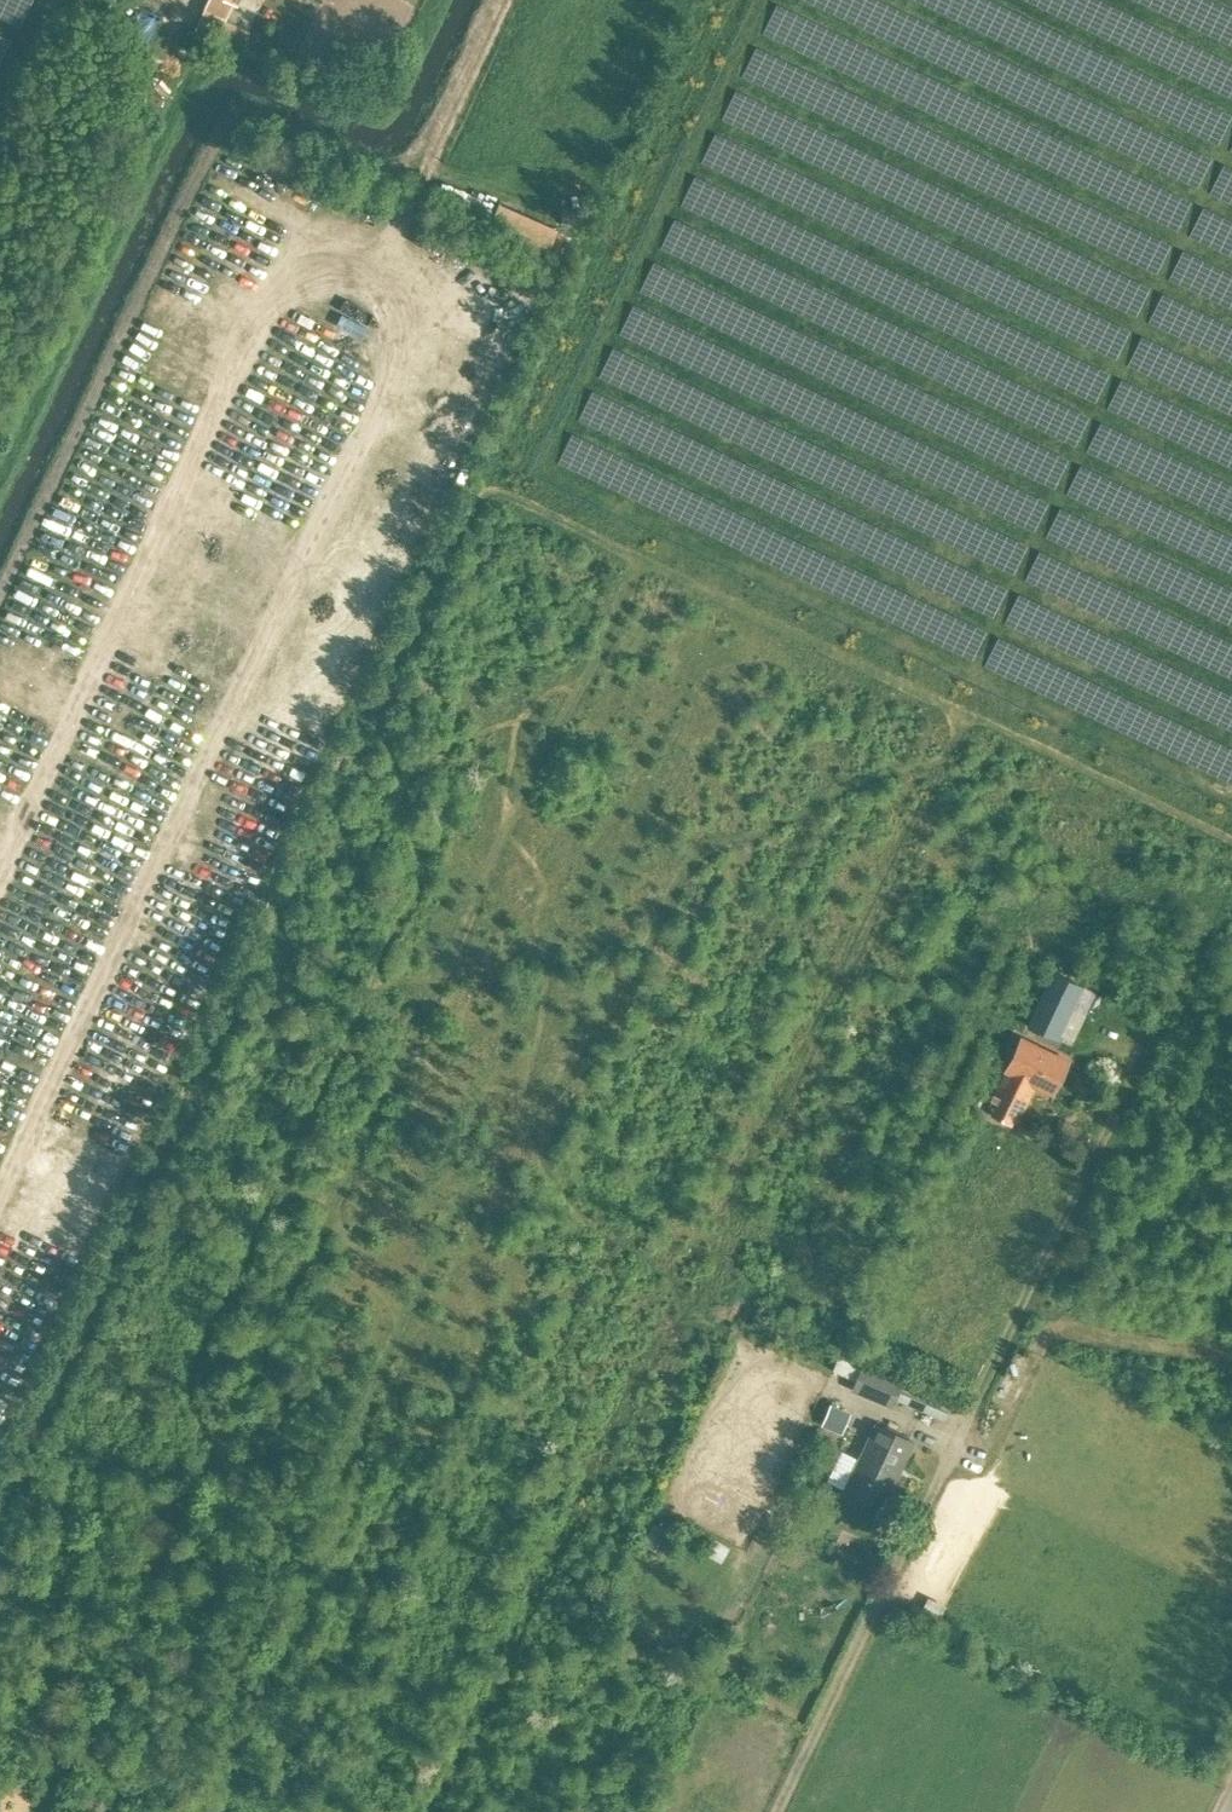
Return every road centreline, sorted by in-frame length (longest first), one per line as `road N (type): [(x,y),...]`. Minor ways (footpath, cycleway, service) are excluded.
road 1 (unclassified): [(778,1811),(970,1411)]

